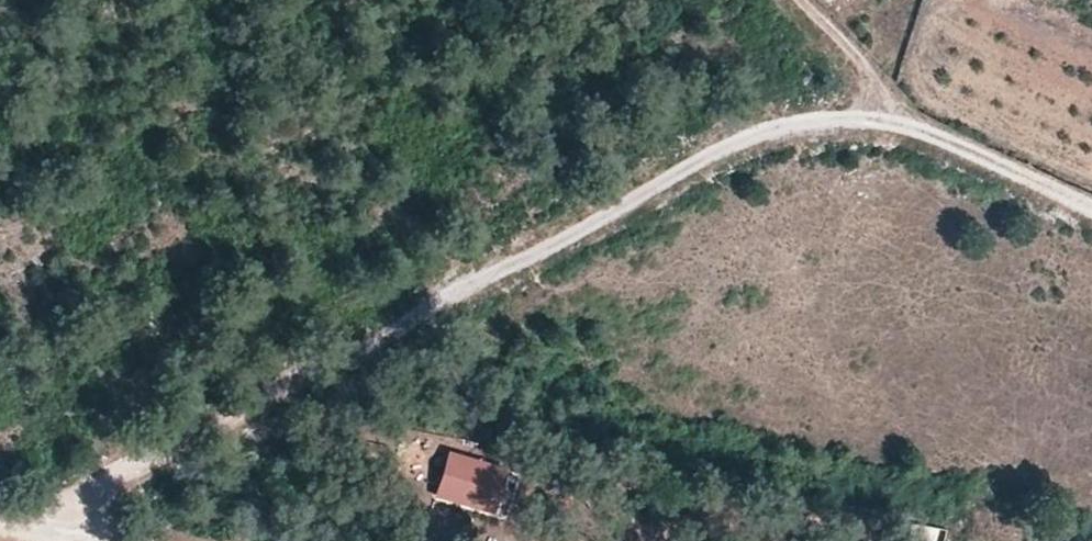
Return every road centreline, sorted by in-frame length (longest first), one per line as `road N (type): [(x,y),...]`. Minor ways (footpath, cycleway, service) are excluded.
road 1 (unclassified): [(10,533),(769,133),(833,123),(896,126),(947,139),(1091,203)]
road 2 (track): [(785,0),(947,139)]

